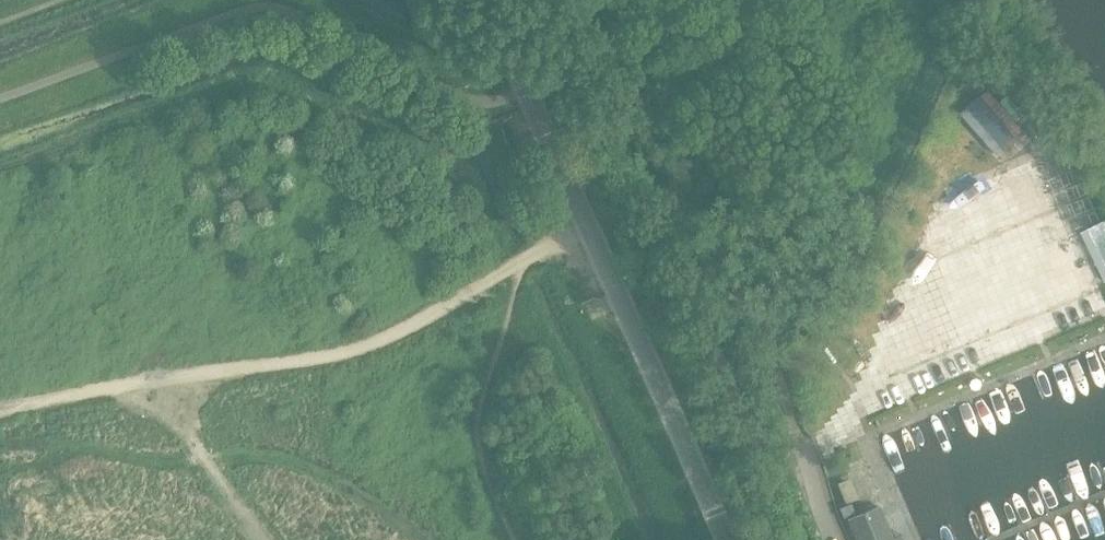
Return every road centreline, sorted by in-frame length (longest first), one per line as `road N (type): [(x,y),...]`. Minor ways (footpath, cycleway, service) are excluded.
road 1 (track): [(590,230),(342,353),(0,414)]
road 2 (unclassified): [(727,539),(482,0)]

